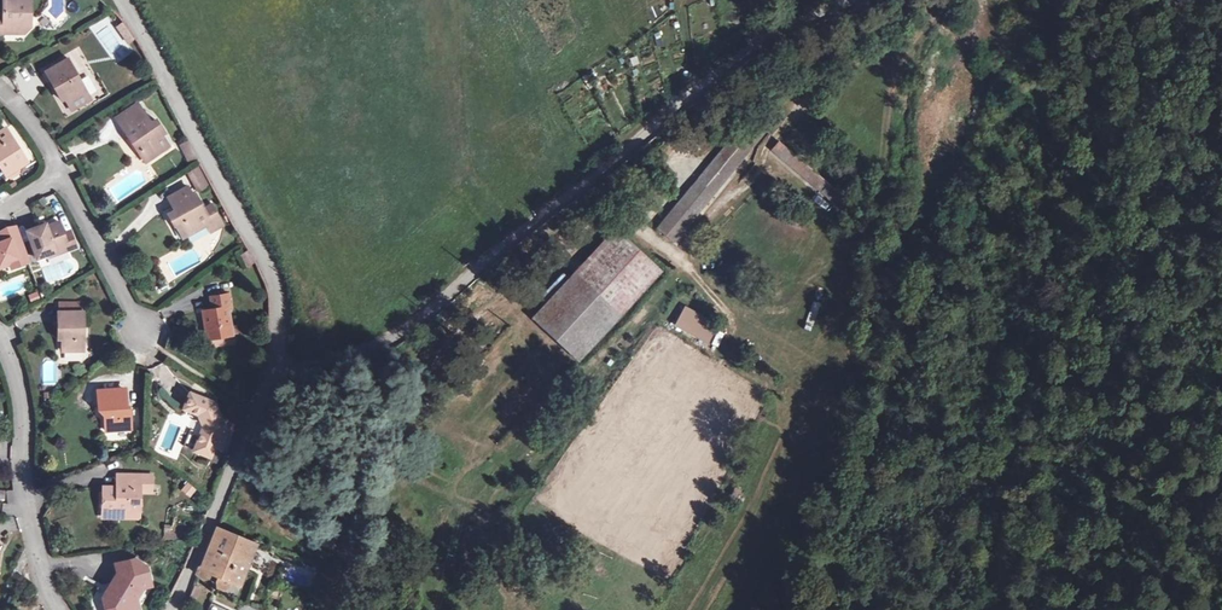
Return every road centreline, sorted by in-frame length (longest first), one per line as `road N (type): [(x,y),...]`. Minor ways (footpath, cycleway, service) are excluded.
road 1 (residential): [(275,372),(403,324),(754,47),(857,0)]
road 2 (track): [(1055,0),(1044,94),(1046,300),(1004,481),(988,609)]
road 3 (residential): [(275,372),(280,346),(271,277),(119,0)]
road 4 (residential): [(61,609),(36,571),(11,366),(0,348)]
road 5 (residential): [(170,609),(275,372)]
road 6 (residential): [(63,168),(136,319)]

